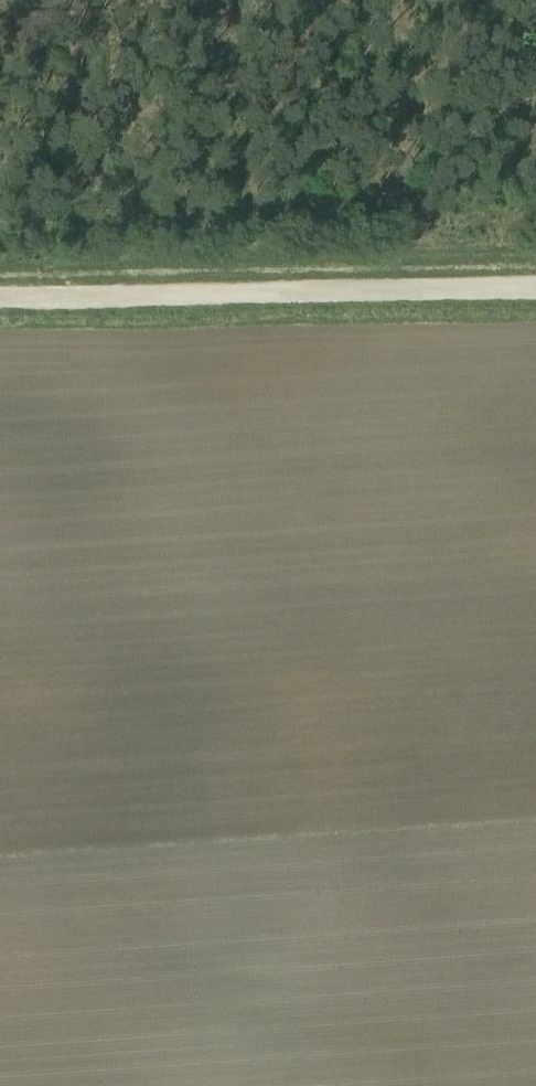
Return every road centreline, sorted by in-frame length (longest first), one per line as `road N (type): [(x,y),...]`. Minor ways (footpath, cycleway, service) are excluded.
road 1 (track): [(535,288),(0,299)]

